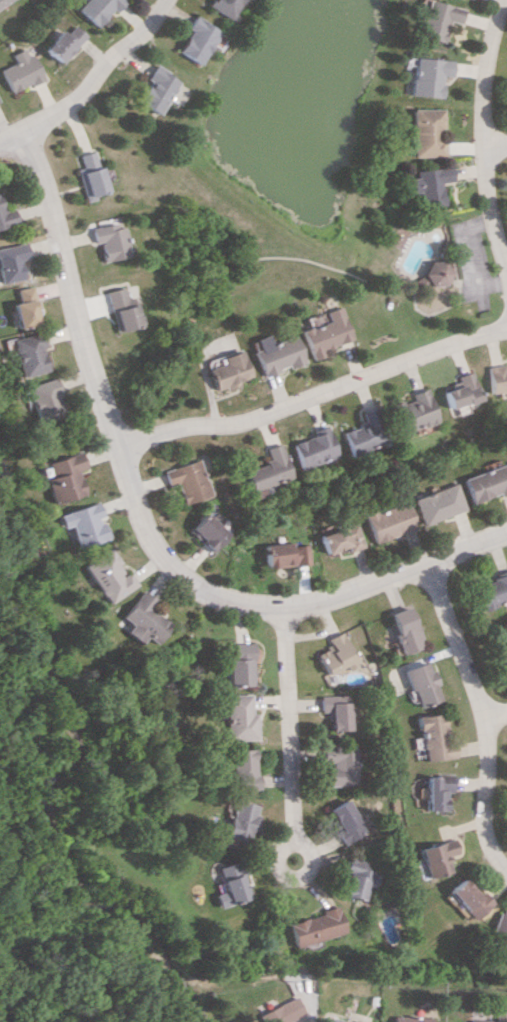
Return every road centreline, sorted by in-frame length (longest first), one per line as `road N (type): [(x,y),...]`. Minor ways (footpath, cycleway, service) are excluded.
road 1 (residential): [(506,533),(430,567),(280,604),(232,599),(158,558),(135,522),(35,169),(15,130)]
road 2 (residential): [(112,446),(186,424),(226,423),(506,326)]
road 3 (residential): [(280,604),(292,860)]
road 4 (residential): [(15,130),(64,106),(163,0)]
road 5 (residential): [(506,710),(486,714),(483,832),(506,870)]
road 6 (residential): [(430,567),(486,714)]
road 7 (residential): [(500,0),(480,81),(481,143)]
road 8 (residential): [(481,143),(506,286)]

